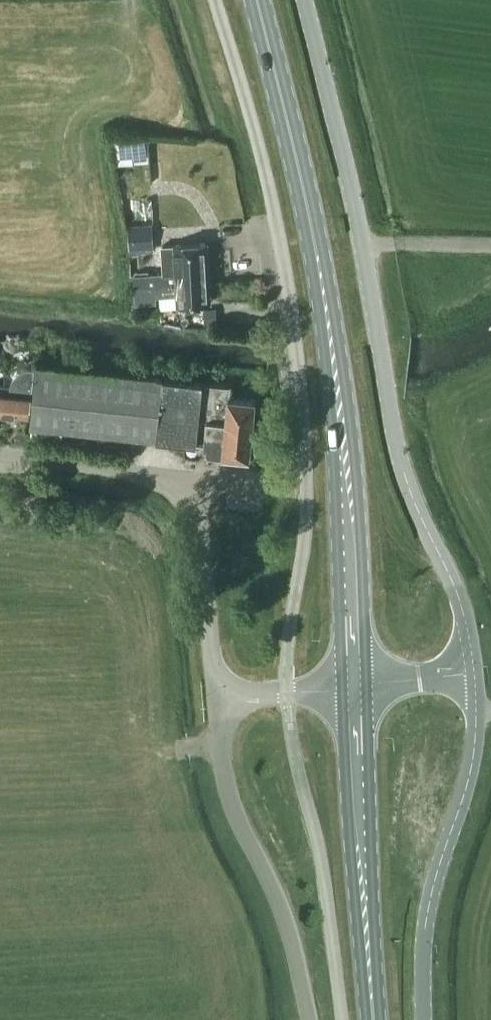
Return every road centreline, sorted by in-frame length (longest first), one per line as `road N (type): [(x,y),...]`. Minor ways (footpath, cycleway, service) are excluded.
road 1 (primary): [(355,686),(340,393),(315,242),(257,0)]
road 2 (unclassified): [(475,671),(455,587),(396,442),(349,175),(304,0)]
road 3 (unclassified): [(425,1019),(425,935),(470,774),(475,671)]
road 4 (unclassified): [(195,481),(289,487),(284,385),(261,229)]
road 5 (unclassified): [(216,696),(231,801),(285,918),(310,1019)]
road 6 (primary): [(373,1019),(355,686)]
road 7 (unclassified): [(216,696),(195,481)]
road 8 (unclassified): [(195,481),(0,454)]
road 9 (unclassified): [(216,696),(355,686)]
road 10 (unclassified): [(355,686),(475,671)]

